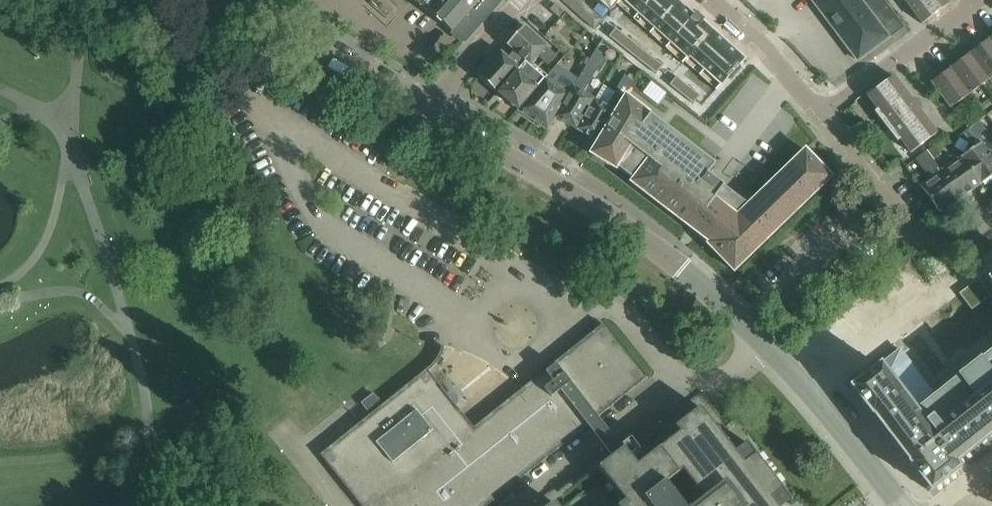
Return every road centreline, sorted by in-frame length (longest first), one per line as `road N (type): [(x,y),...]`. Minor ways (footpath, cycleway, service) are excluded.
road 1 (residential): [(902,505),(767,344),(638,233),(424,108)]
road 2 (residential): [(424,108),(233,0)]
road 3 (unclassified): [(819,115),(973,0)]
road 4 (unclassified): [(948,246),(908,229),(819,115)]
road 5 (residential): [(819,115),(709,0)]
road 6 (residential): [(424,108),(525,0)]

